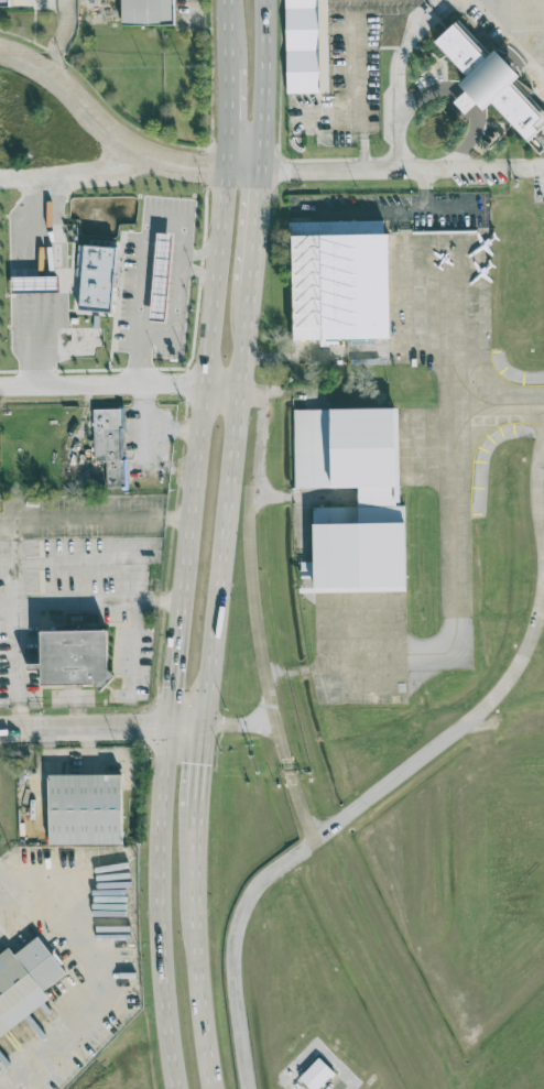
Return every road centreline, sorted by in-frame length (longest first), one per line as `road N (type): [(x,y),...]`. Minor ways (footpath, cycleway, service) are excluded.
road 1 (primary): [(226,172),(214,386),(170,823),(168,908),(186,1088)]
road 2 (primary): [(203,723),(251,286)]
road 3 (primary): [(223,1088),(198,957),(196,807)]
road 4 (residential): [(226,172),(152,157),(122,142),(48,72),(0,49)]
road 5 (residential): [(203,723),(0,729)]
road 6 (residential): [(174,386),(0,389)]
road 7 (primary): [(263,174),(263,0)]

